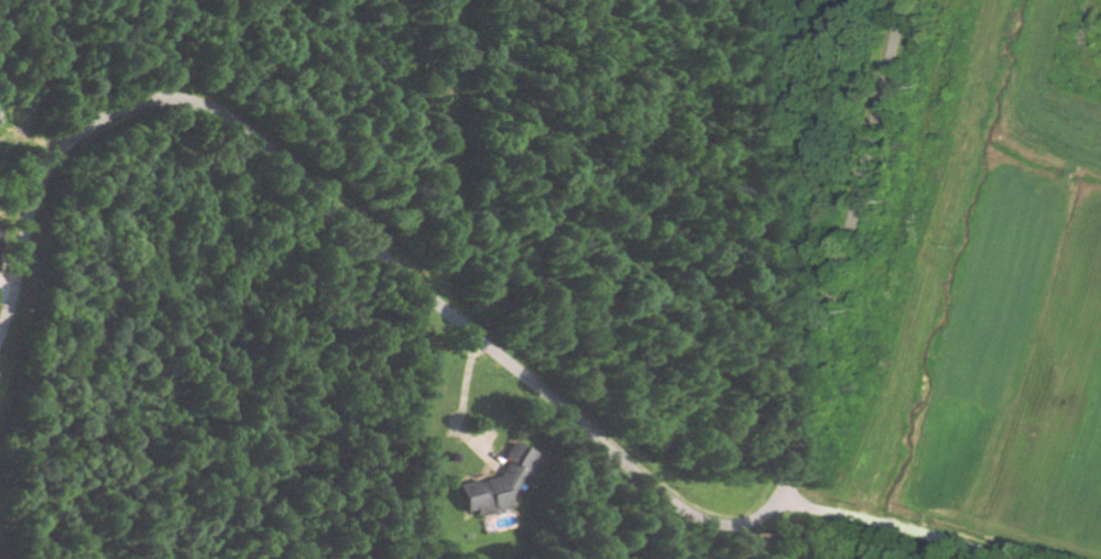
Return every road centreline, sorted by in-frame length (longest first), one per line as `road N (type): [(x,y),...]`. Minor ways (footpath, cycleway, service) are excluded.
road 1 (residential): [(0,331),(32,194),(66,133),(131,103),(196,102),(239,124),(374,254),(677,494),(711,512),(738,512),(764,501),(778,471),(899,0)]
road 2 (residential): [(438,305),(388,426),(410,515),(432,558)]
road 3 (residential): [(963,558),(765,497)]

